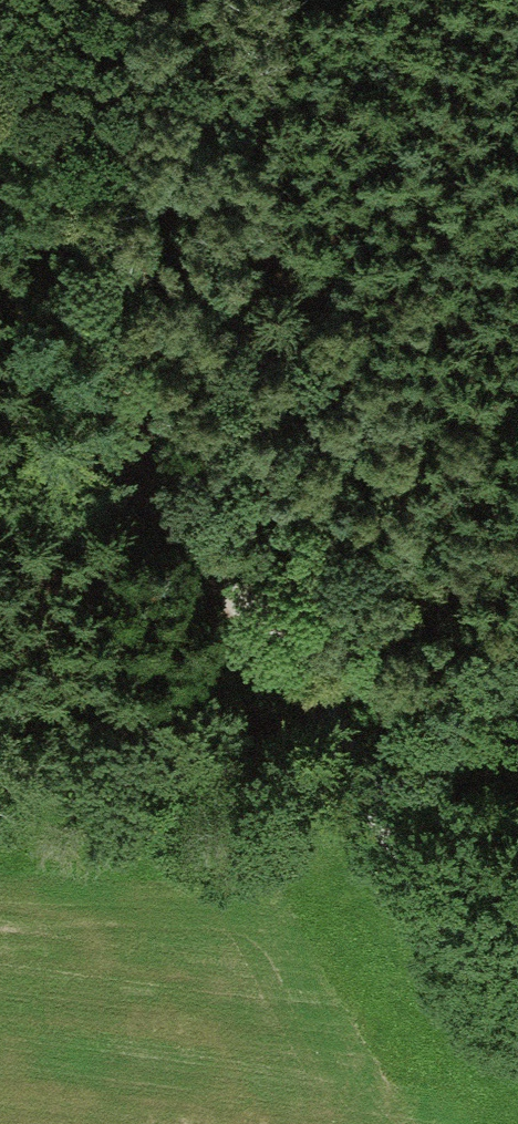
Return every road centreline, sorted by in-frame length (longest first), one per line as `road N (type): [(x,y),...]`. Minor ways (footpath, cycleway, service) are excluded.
road 1 (track): [(416,847),(19,462),(0,457)]
road 2 (track): [(145,585),(0,246)]
road 3 (unclassified): [(517,1023),(416,847)]

